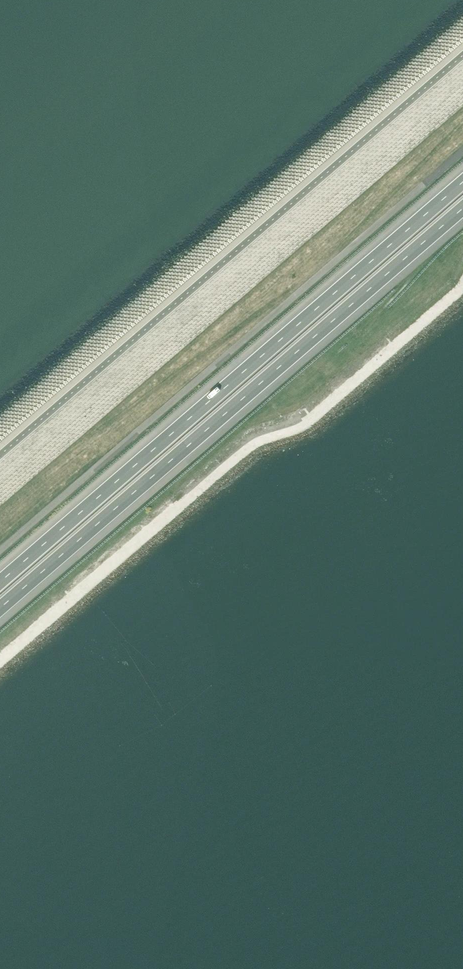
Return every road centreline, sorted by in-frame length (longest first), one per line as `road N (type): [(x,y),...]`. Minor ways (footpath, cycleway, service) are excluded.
road 1 (motorway): [(462,182),(0,582)]
road 2 (motorway): [(0,608),(462,208)]

